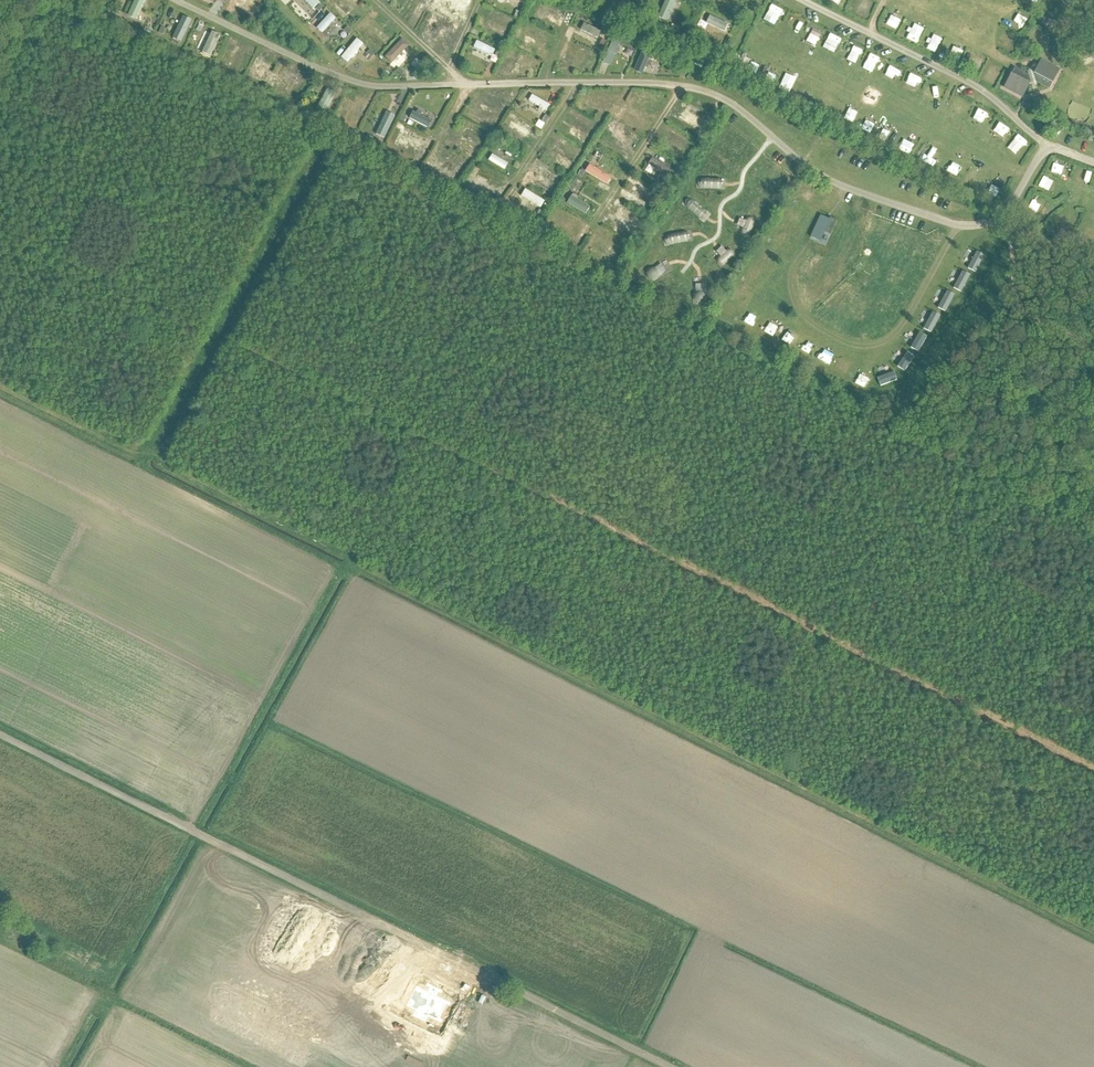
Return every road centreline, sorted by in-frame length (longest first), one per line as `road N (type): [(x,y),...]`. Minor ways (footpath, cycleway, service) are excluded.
road 1 (track): [(0,734),(669,1066)]
road 2 (track): [(683,88),(593,223)]

